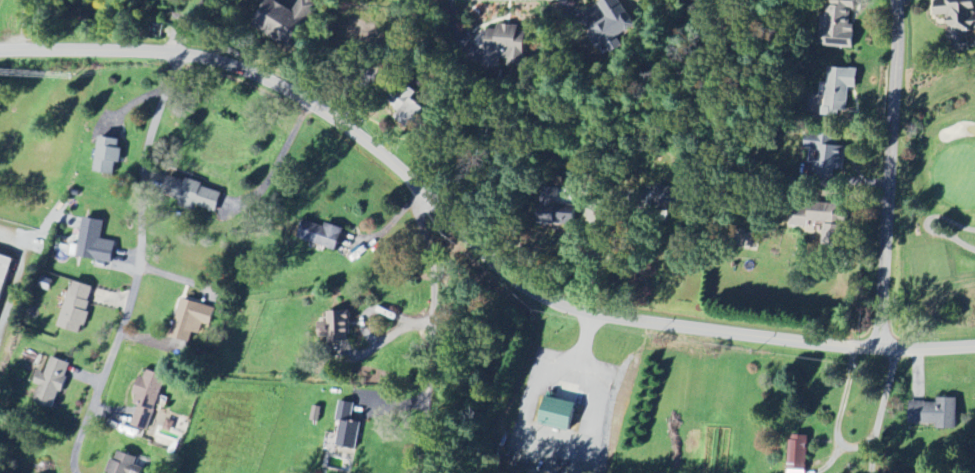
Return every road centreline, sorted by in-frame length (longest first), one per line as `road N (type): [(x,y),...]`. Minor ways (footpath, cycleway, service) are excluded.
road 1 (tertiary): [(974,344),(825,343),(580,311),(514,279),(370,142),(268,79),(170,52),(0,49)]
road 2 (residential): [(178,53),(147,148),(134,298),(68,472)]
road 3 (residential): [(887,346),(882,240),(895,0)]
road 4 (residential): [(410,176),(430,299),(431,373),(428,424),(410,472)]
road 5 (residential): [(887,346),(874,472)]

